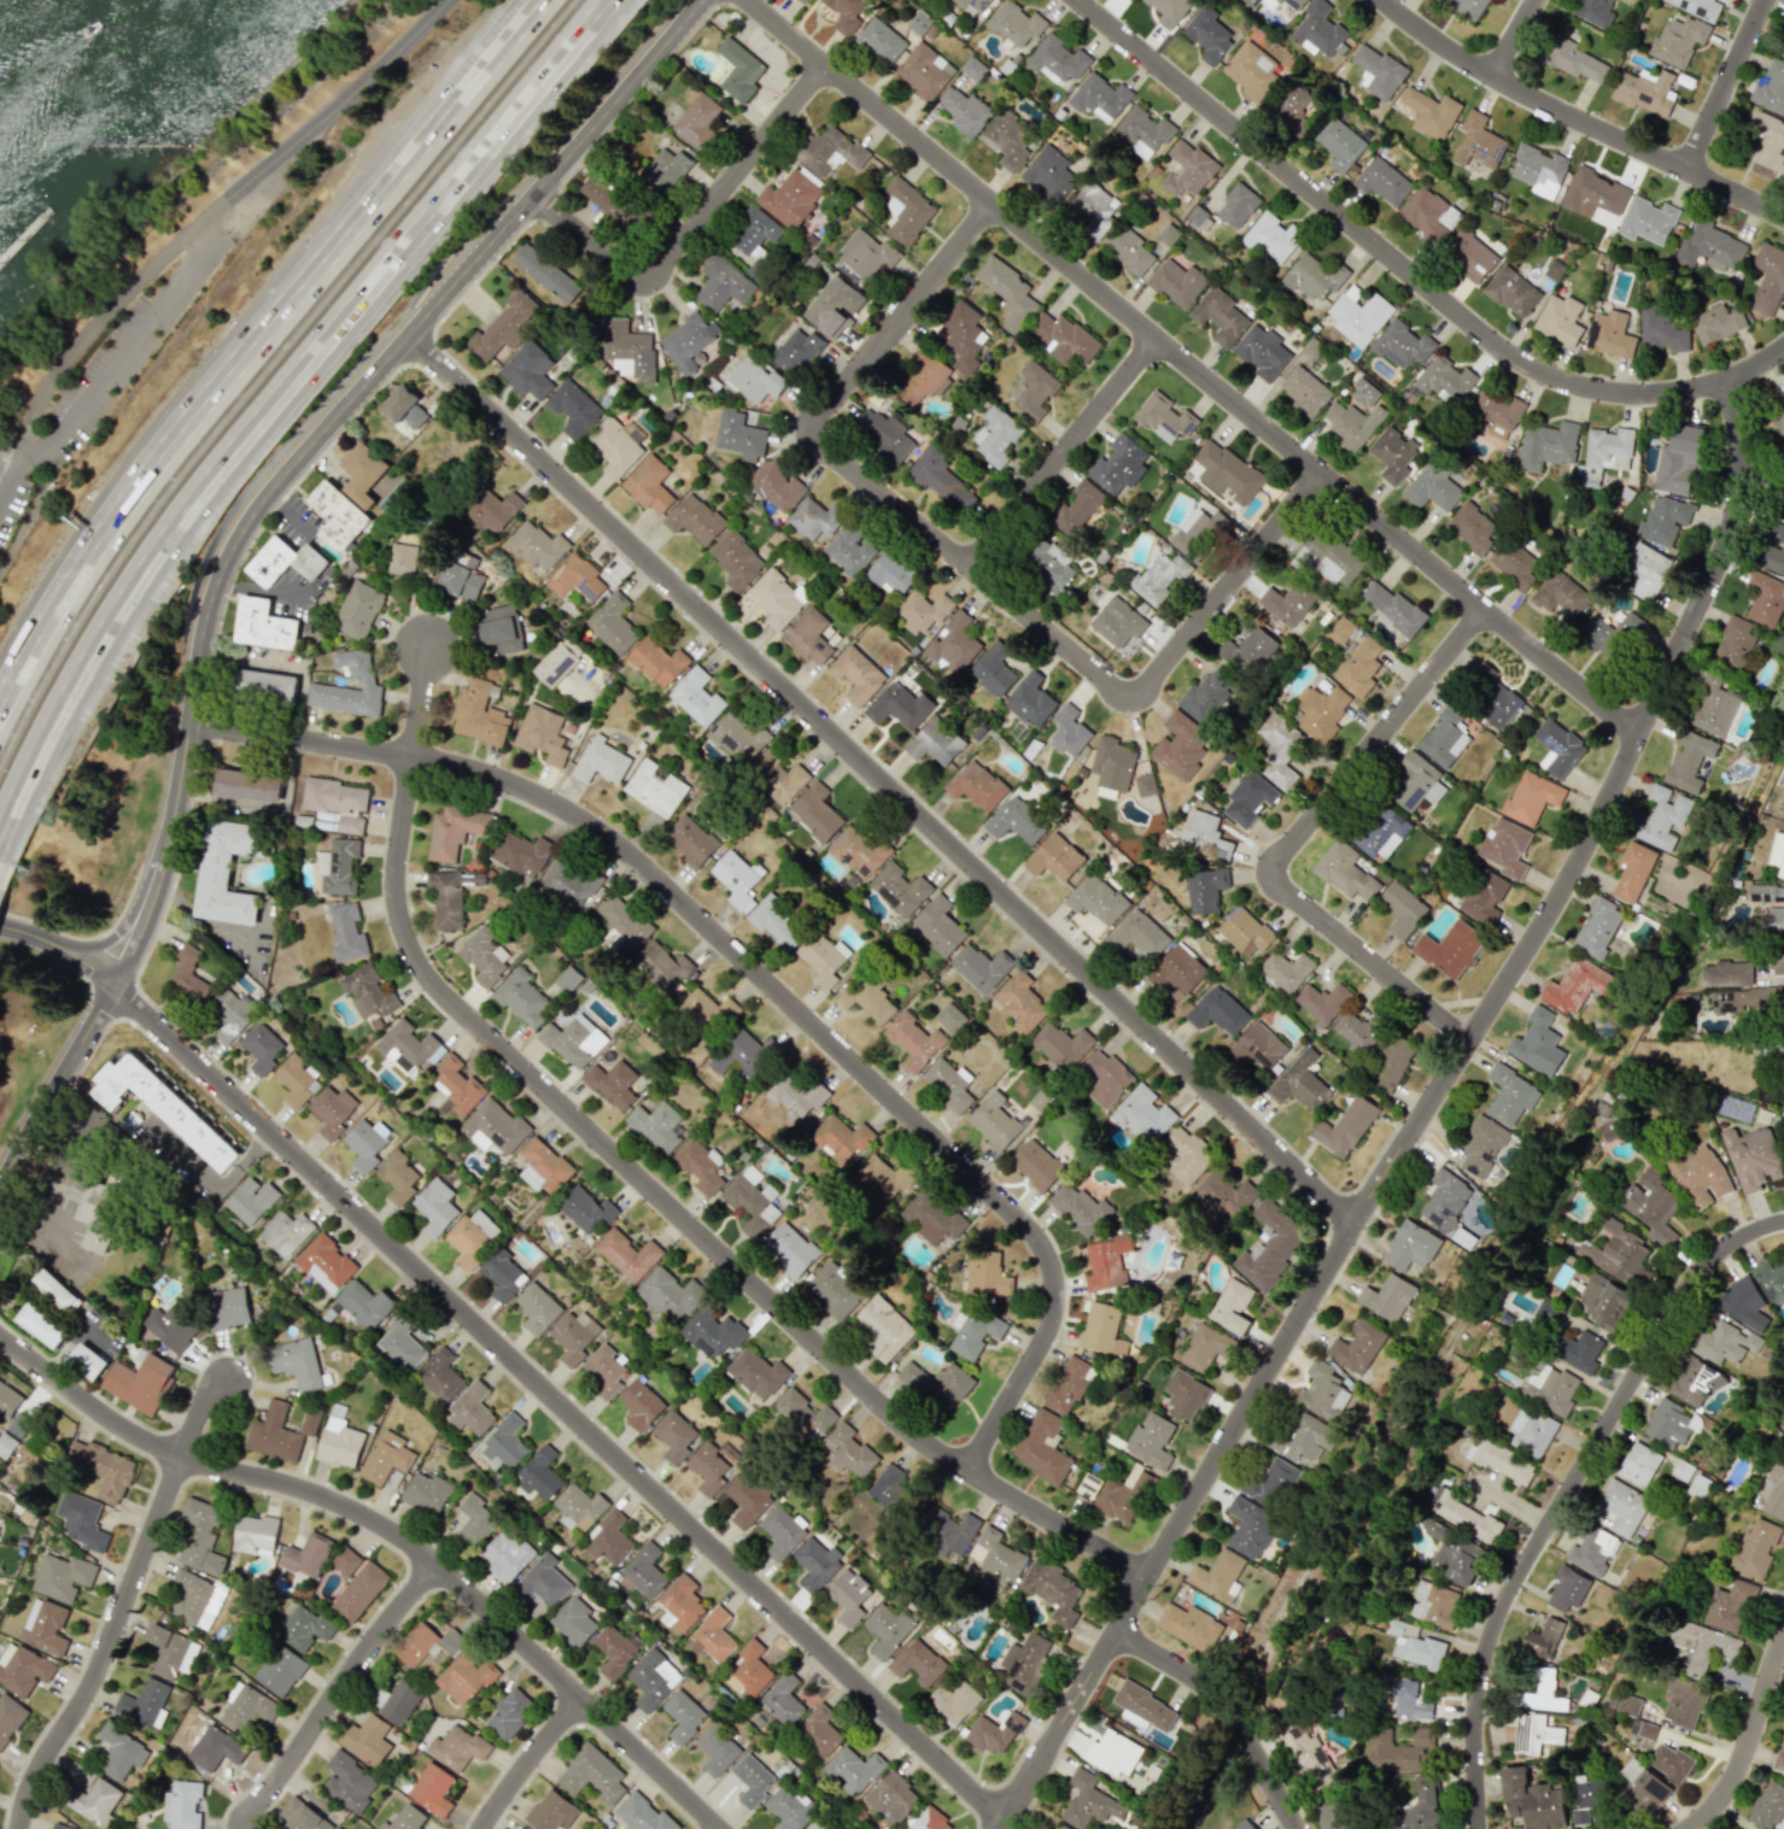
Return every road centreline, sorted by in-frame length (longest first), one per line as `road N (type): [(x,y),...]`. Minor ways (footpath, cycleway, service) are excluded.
road 1 (residential): [(1725,385),(1736,456),(1727,527),(1584,850),(997,1828)]
road 2 (residential): [(406,333),(1353,1226)]
road 3 (residential): [(182,725),(463,763),(567,805),(647,862),(1040,1239),(1054,1285),(1049,1319),(969,1465)]
road 4 (residential): [(111,985),(1005,1816)]
road 5 (tertiary): [(111,985),(165,850),(197,641),(229,544),(279,475),(697,0)]
road 6 (residential): [(414,754),(399,886),(416,949),(446,991),(920,1431),(1146,1576)]
road 7 (residential): [(748,0),(1637,734)]
road 8 (motorway): [(0,832),(65,697),(205,485),(607,0)]
road 9 (motorway): [(541,0),(175,440),(84,567),(0,713)]
road 10 (residential): [(0,1341),(183,1459),(310,1491),(422,1553),(720,1828)]
road 11 (residential): [(1783,356),(1725,385),(1659,398),(1598,393),(1534,370),(1071,0)]
road 12 (residential): [(1783,1228),(1748,1241),(1703,1274),(1508,1604),(1479,1696),(1483,1828)]
road 13 (residential): [(1484,608),(1279,850),(1275,877),(1285,895),(1469,1042)]
road 14 (residential): [(1389,0),(1537,100),(1783,219)]
road 15 (residential): [(824,61),(645,286),(527,197)]
road 16 (residential): [(811,429),(1133,702)]
road 17 (residential): [(183,1459),(99,1673),(20,1828)]
road 18 (residential): [(438,1566),(359,1660),(244,1828)]
road 19 (residential): [(1316,469),(1133,702)]
road 20 (residential): [(1154,335),(973,567)]
road 21 (residential): [(993,201),(811,429)]
road 22 (residential): [(1116,1635),(1251,1725),(1309,1828)]
road 23 (residential): [(111,985),(0,1184)]
road 24 (residential): [(1688,1828),(1733,1781),(1783,1638)]
road 25 (residential): [(1767,0),(1689,172)]
road 26 (residential): [(482,1828),(580,1699)]
road 27 (tertiary): [(165,850),(116,932),(71,954)]
road 28 (tertiary): [(0,925),(71,954),(111,985)]

